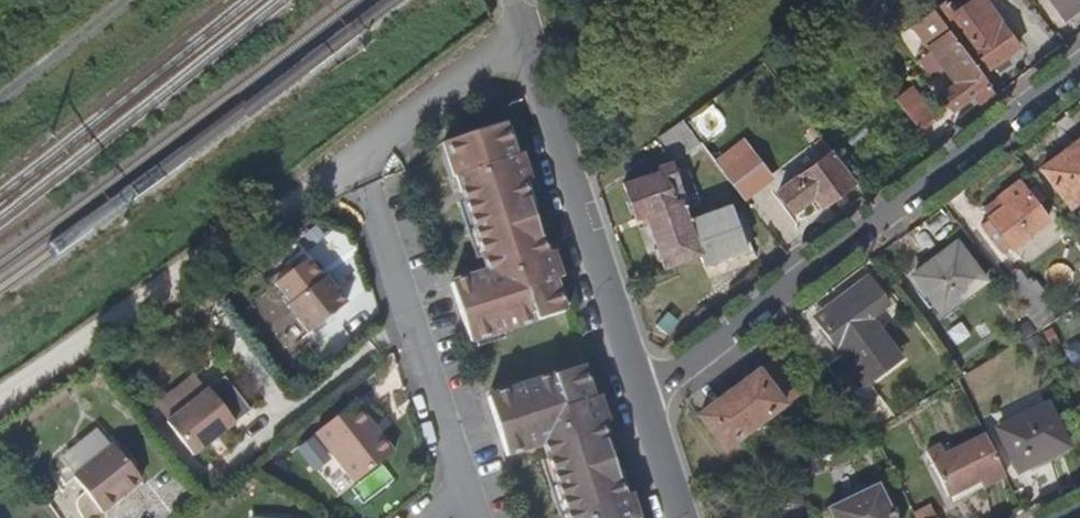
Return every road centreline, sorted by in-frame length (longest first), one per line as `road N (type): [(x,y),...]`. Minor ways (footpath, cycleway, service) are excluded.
road 1 (residential): [(469,495),(361,154),(520,36)]
road 2 (residential): [(1079,64),(642,391)]
road 3 (track): [(0,400),(361,154)]
road 4 (tertiary): [(520,36),(642,391)]
road 5 (tertiary): [(642,391),(683,517)]

